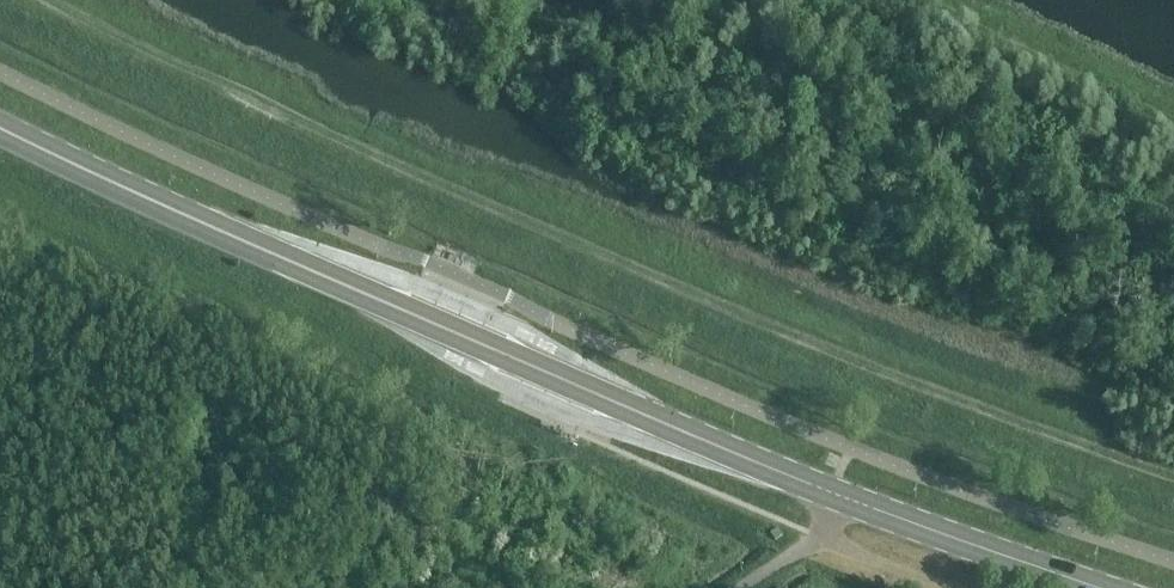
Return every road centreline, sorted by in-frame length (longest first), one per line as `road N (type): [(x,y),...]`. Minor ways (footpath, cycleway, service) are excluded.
road 1 (track): [(1173,480),(899,381),(249,108),(48,0)]
road 2 (primary): [(834,494),(0,127)]
road 3 (primary): [(1100,587),(834,494)]
road 4 (unclassified): [(820,536),(949,587)]

